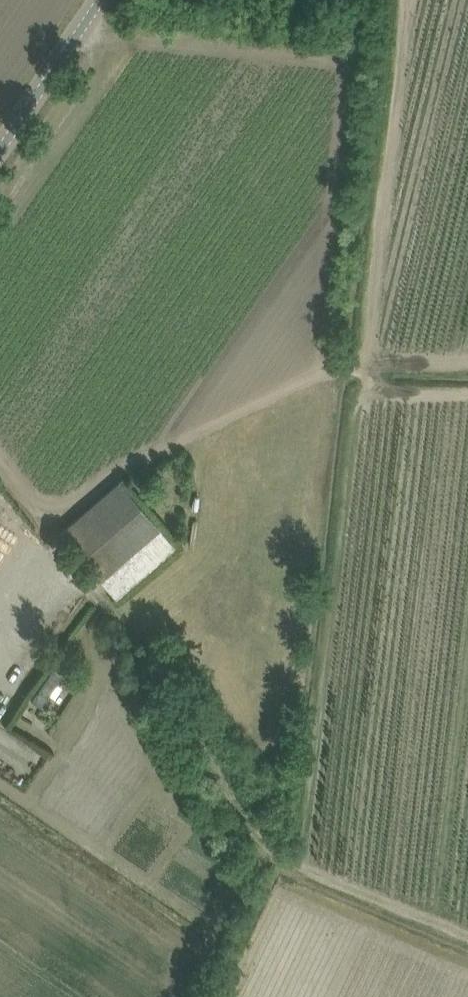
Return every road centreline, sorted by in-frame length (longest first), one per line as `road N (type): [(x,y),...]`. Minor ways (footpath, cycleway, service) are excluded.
road 1 (tertiary): [(0,160),(108,0)]

